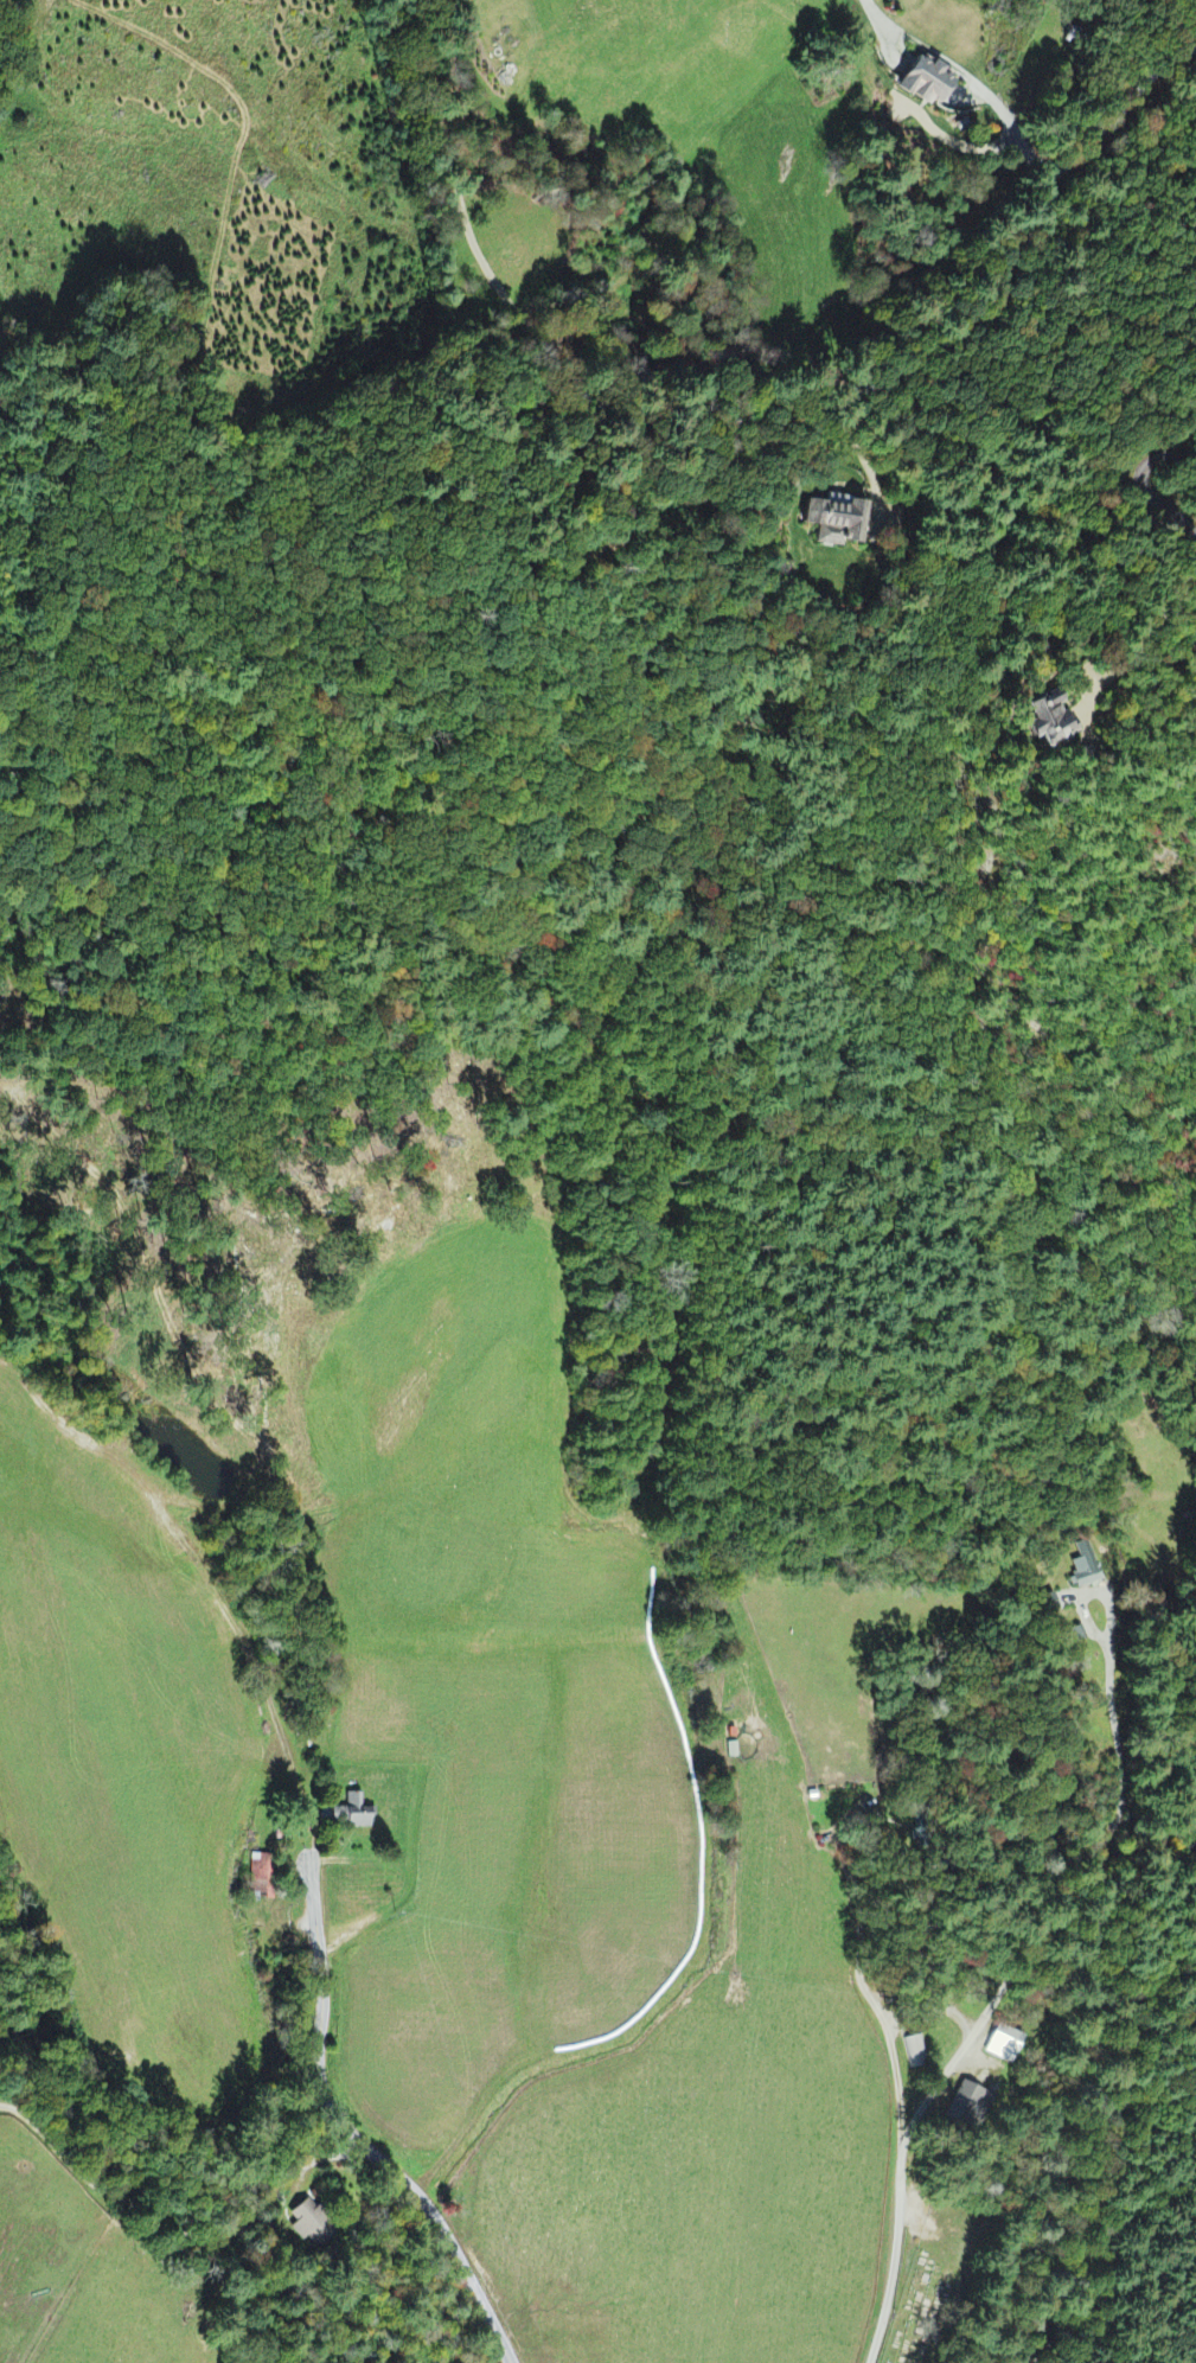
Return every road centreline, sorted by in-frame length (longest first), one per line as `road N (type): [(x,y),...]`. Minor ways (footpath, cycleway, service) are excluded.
road 1 (residential): [(869,2362),(885,2311),(898,2157),(914,2107),(1018,1948),(1149,1846),(1195,1845)]
road 2 (residential): [(511,2362),(455,2249),(385,2165)]
road 3 (residential): [(1195,445),(1163,436),(1144,465),(1195,545)]

